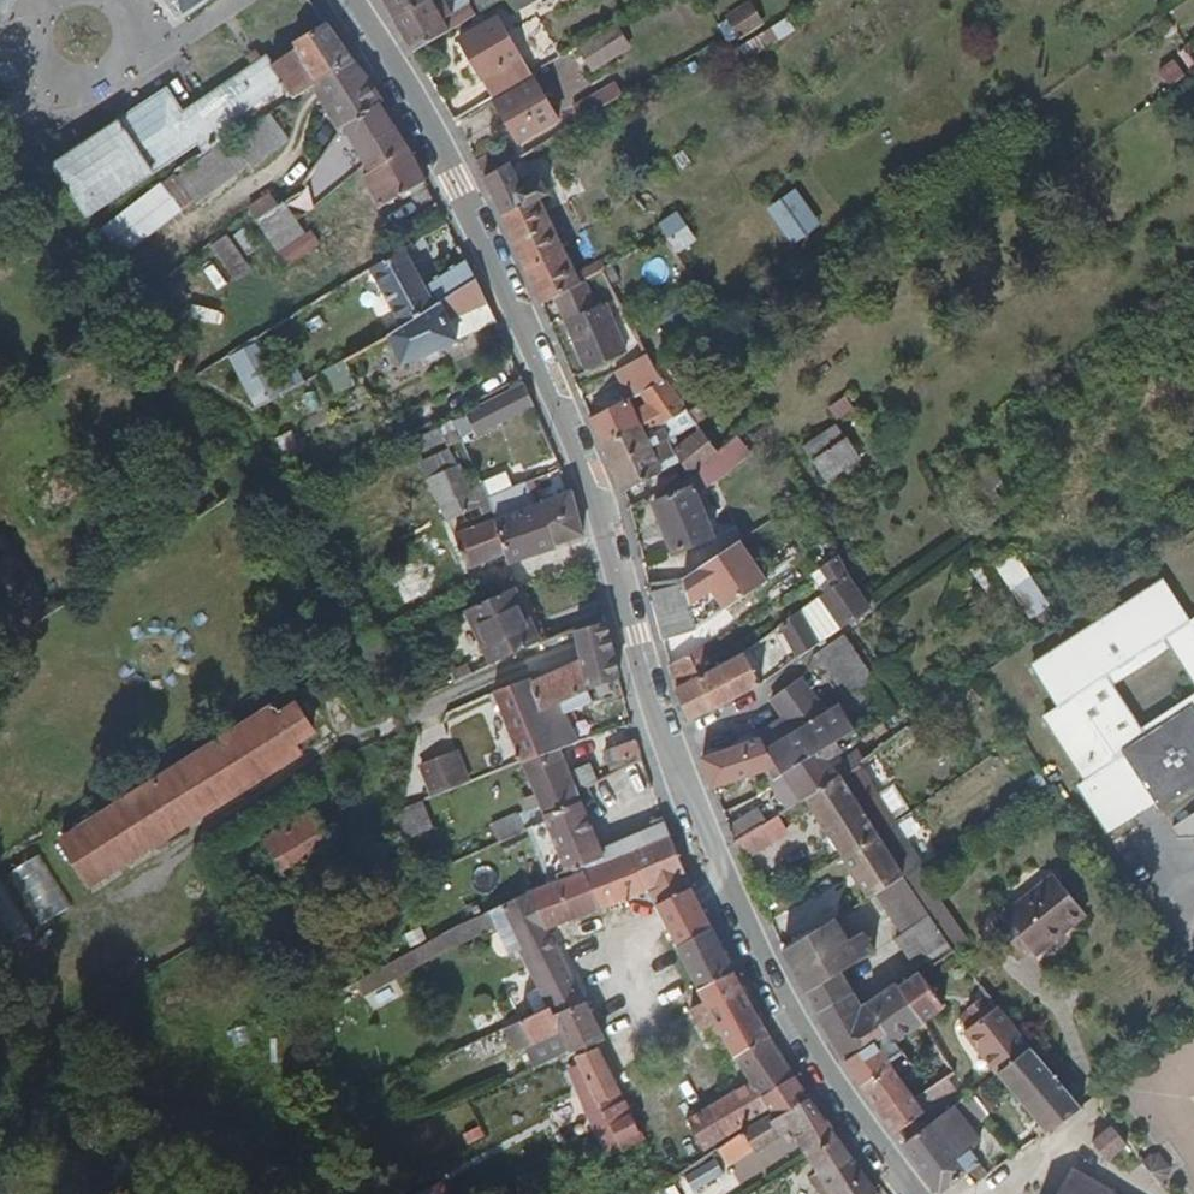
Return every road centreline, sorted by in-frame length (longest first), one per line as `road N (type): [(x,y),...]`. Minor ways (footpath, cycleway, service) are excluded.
road 1 (residential): [(910,1193),(790,1029),(730,906),(640,686),(576,445),(461,186),(343,0)]

